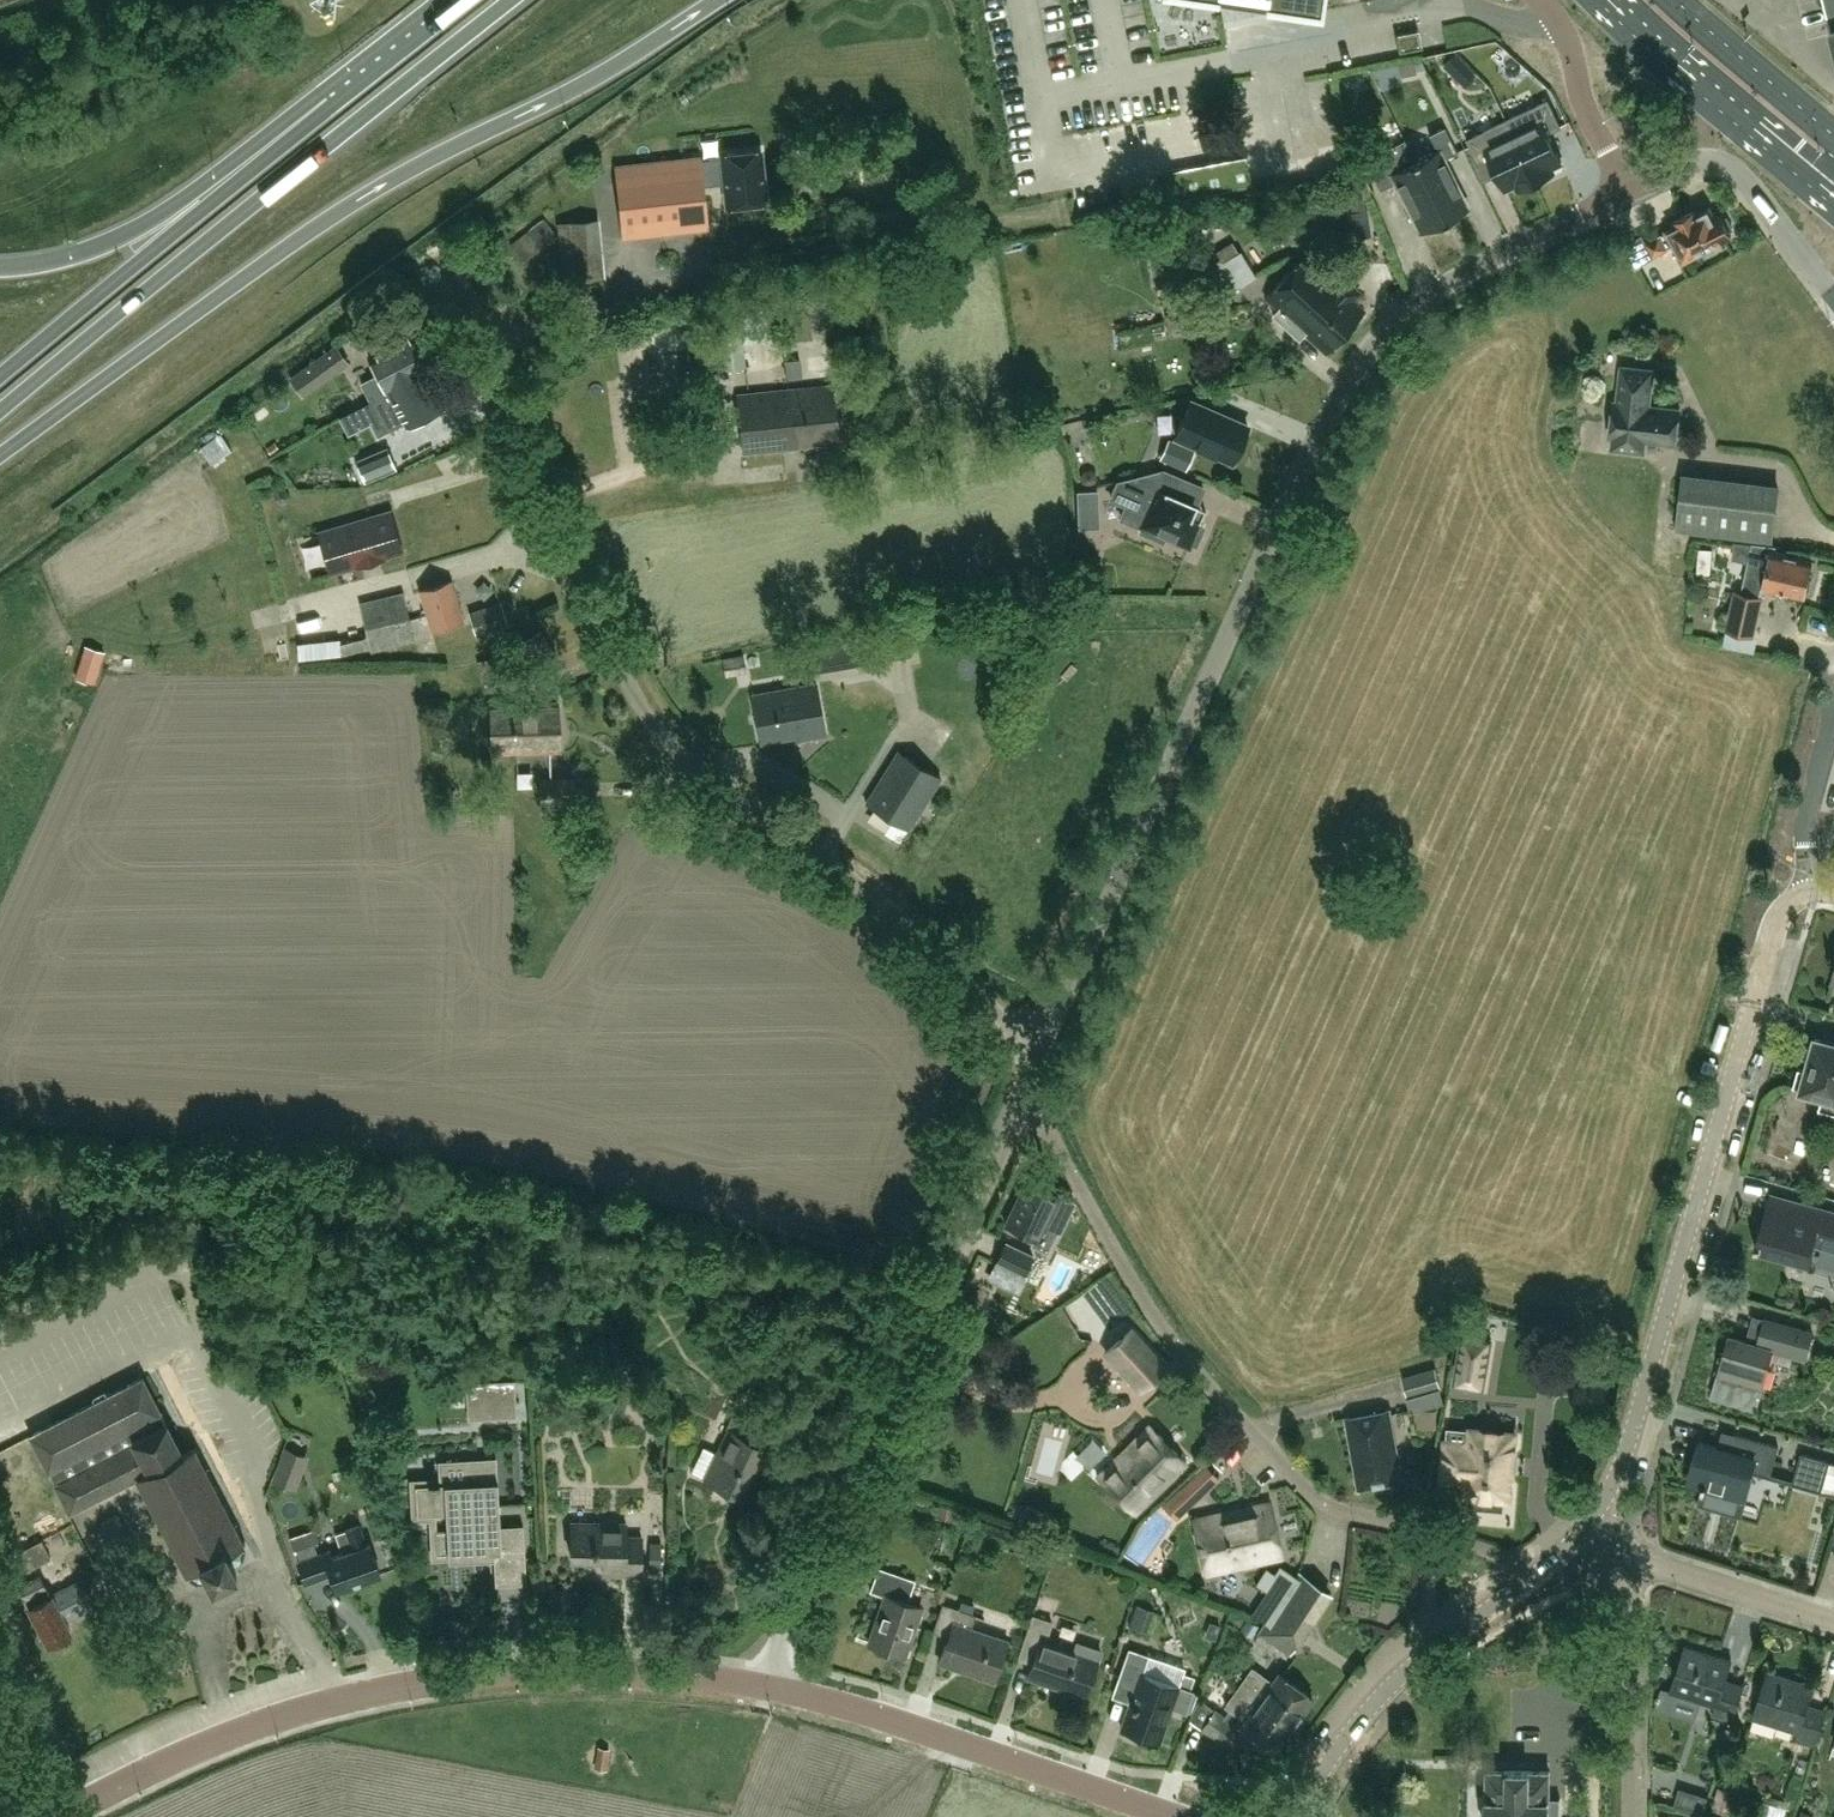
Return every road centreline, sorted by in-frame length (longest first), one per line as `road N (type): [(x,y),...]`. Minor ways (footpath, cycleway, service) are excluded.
road 1 (residential): [(1038,1052),(1314,444),(1376,341),(1423,296),(1628,192)]
road 2 (residential): [(1038,1052),(924,937),(716,791),(660,738),(517,468),(481,333),(444,258)]
road 3 (trunk): [(0,455),(363,195),(584,83),(717,0)]
road 4 (unclassified): [(61,1816),(277,1718),(431,1681),(645,1672),(773,1688)]
road 5 (unclassified): [(1590,1523),(1621,1466),(1774,931),(1782,911),(1812,892)]
road 6 (trunk): [(0,410),(511,0)]
road 7 (residential): [(773,1688),(800,1564),(1020,1091)]
road 8 (residential): [(1431,1532),(1336,1510),(1221,1400),(1144,1301),(1020,1091)]
road 9 (track): [(481,333),(823,250),(1064,219)]
road 10 (trunk): [(333,105),(0,377)]
road 11 (unclassified): [(773,1688),(1177,1816)]
road 12 (trunk): [(333,105),(121,236),(85,252),(0,268)]
road 13 (unclassified): [(1833,297),(1726,162),(1687,165),(1628,192)]
road 14 (unclassified): [(1628,192),(1562,23),(1509,24),(1475,8)]
road 15 (residential): [(1631,1816),(1632,1597),(1644,1561)]
road 16 (primary): [(1598,0),(1784,163)]
road 17 (unclassified): [(1296,1816),(1365,1714),(1429,1652)]
road 18 (primary): [(1833,135),(1675,0)]
road 19 (residential): [(1644,1561),(1833,1622)]
road 20 (unclassified): [(1812,892),(1806,814),(1833,716)]
road 21 (trunk): [(466,0),(333,105)]
road 22 (unclassified): [(1429,1652),(1542,1567)]
road 23 (residential): [(1429,1652),(1431,1532)]

